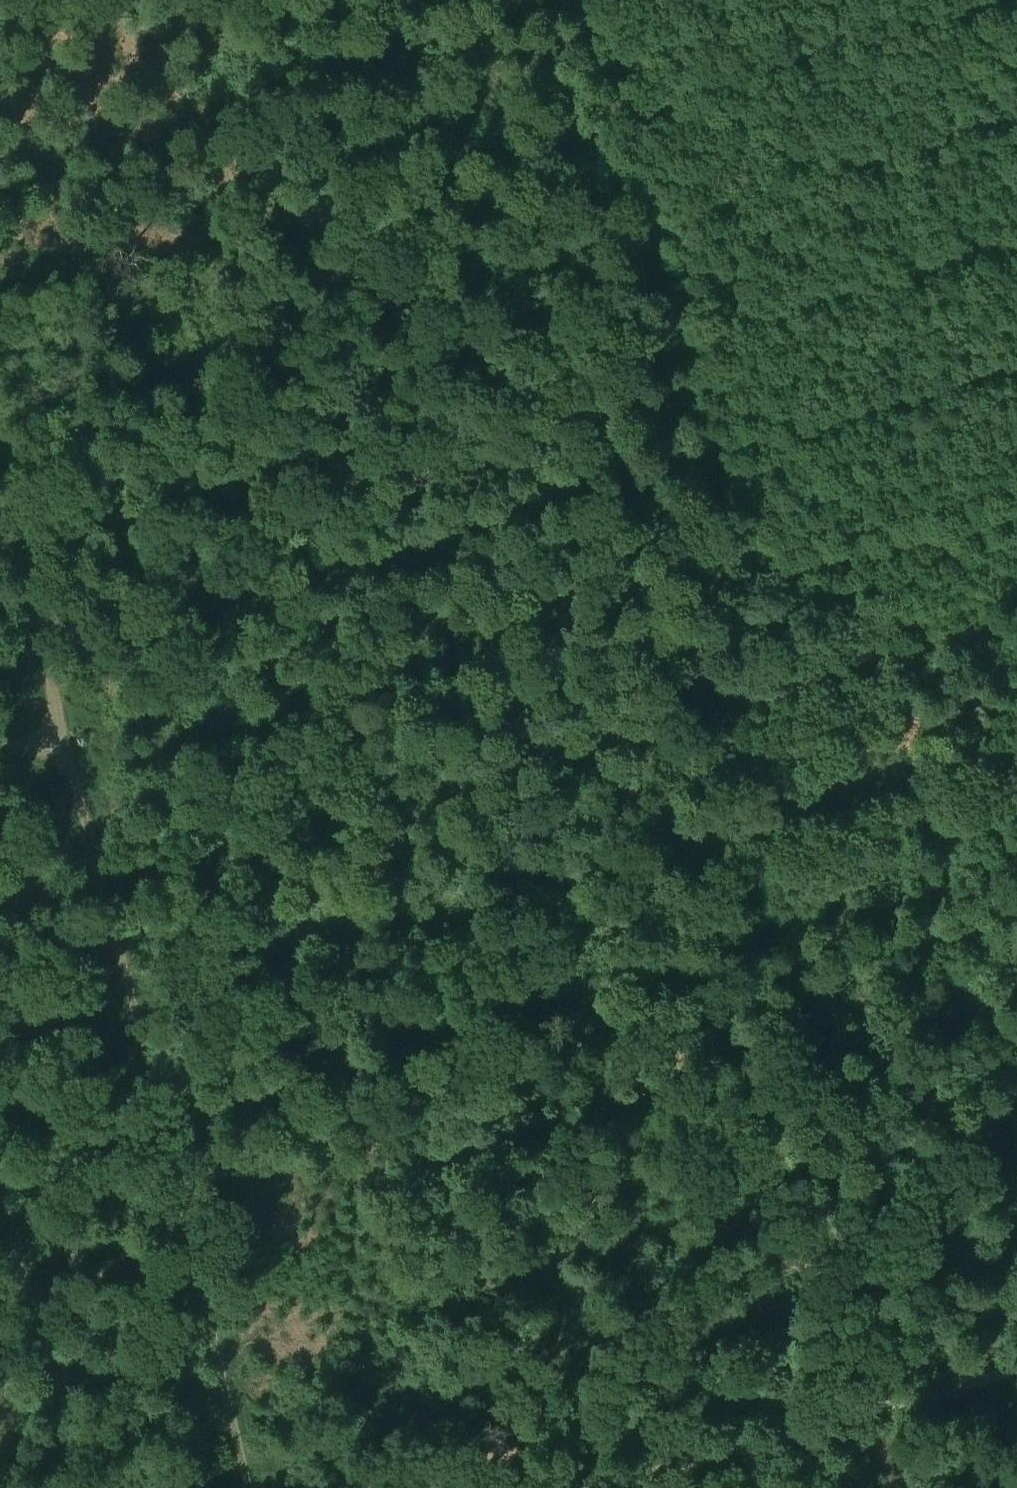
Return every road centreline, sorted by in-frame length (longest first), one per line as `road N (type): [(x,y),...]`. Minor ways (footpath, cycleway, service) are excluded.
road 1 (track): [(0,504),(243,1487)]
road 2 (track): [(1016,1367),(601,1487)]

